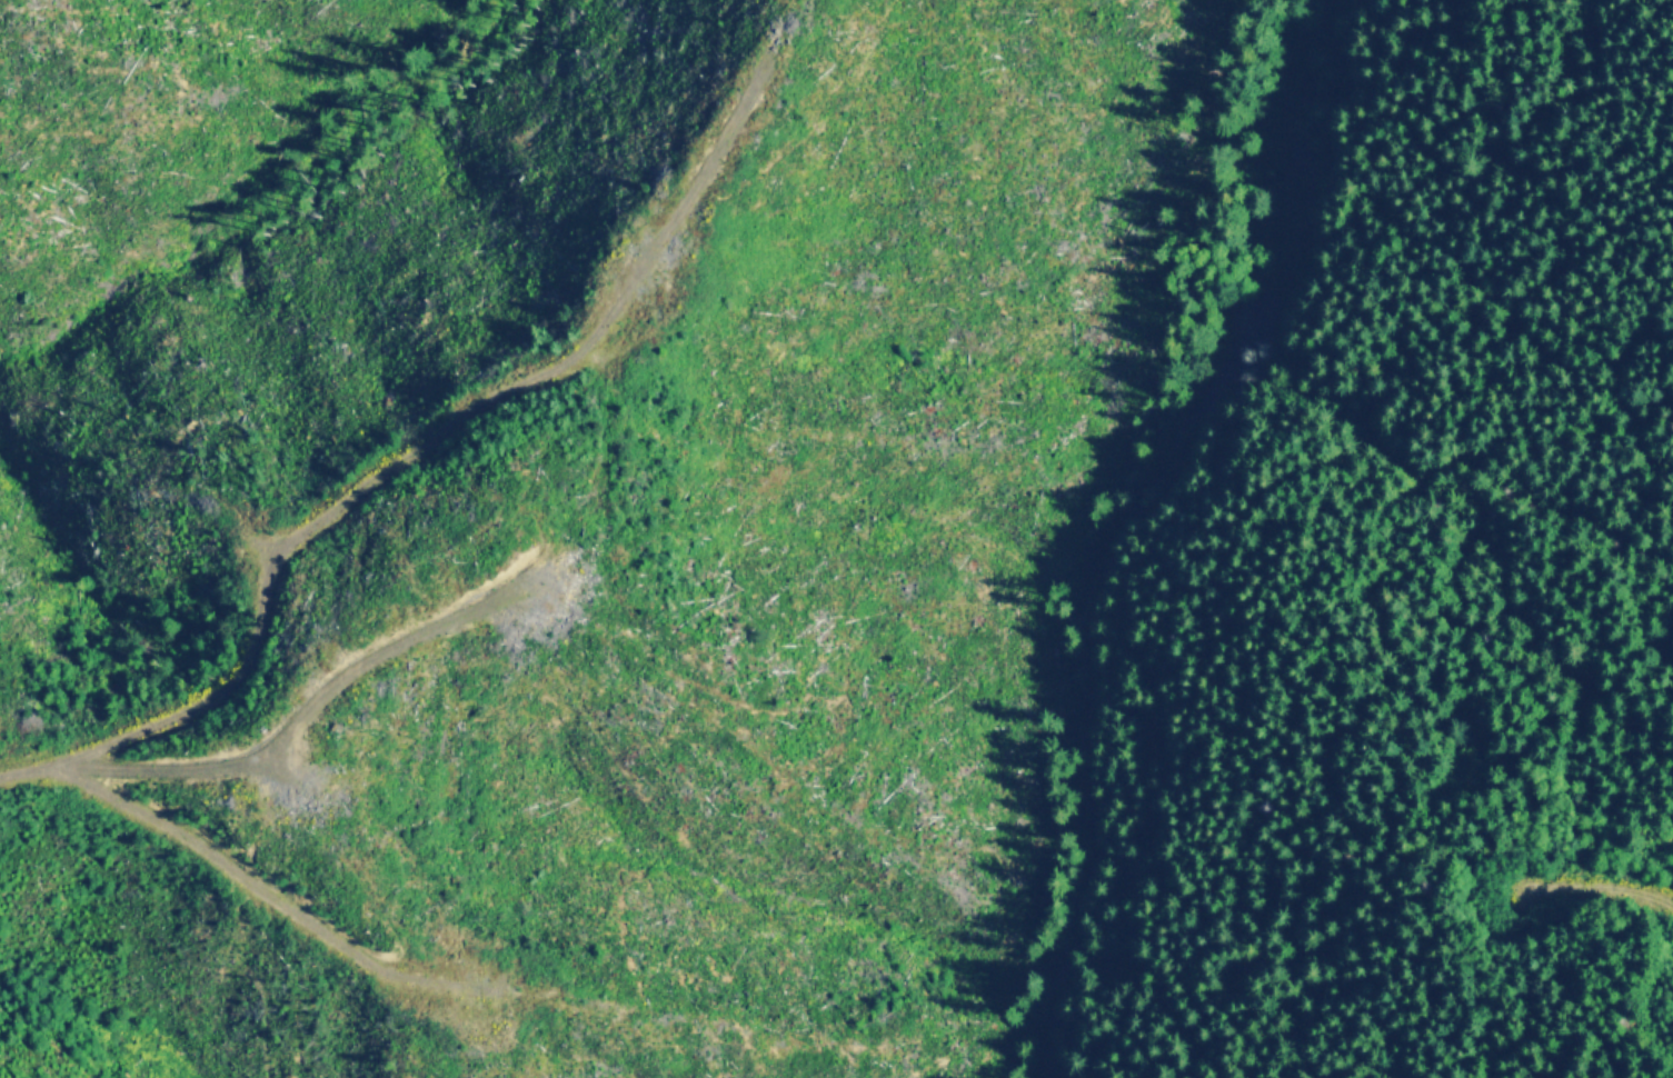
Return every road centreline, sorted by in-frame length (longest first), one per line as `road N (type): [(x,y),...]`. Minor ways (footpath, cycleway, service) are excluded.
road 1 (track): [(0,792),(90,775),(229,772)]

